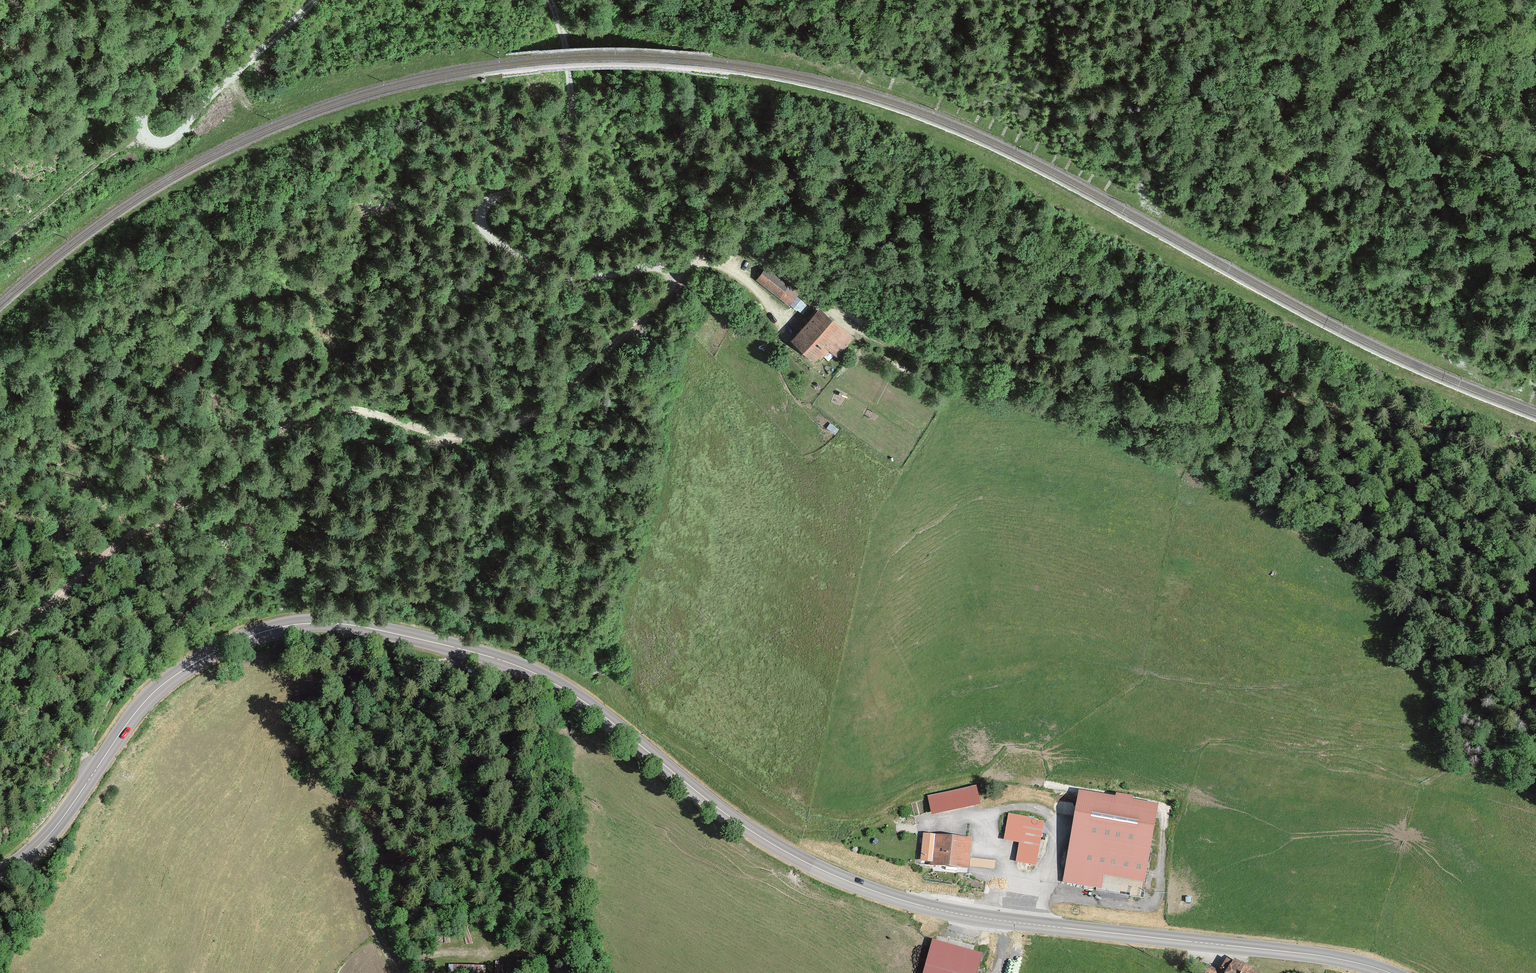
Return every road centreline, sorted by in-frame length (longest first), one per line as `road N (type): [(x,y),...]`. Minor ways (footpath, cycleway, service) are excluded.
road 1 (primary): [(1387,972),(1327,957),(987,919),(889,896),(768,842),(537,674),(336,623),(248,637),(174,676),(132,717),(50,834),(0,874)]
road 2 (track): [(88,782),(85,758),(123,684),(222,573),(273,485),(305,460),(357,439),(423,447),(446,437),(486,437),(527,419),(604,357),(689,261),(727,237),(767,258),(856,330)]
road 3 (track): [(591,676),(603,673),(652,732),(808,835),(880,818),(923,792),(977,780),(1116,789),(1166,802),(1154,904),(1120,906),(1037,890)]
road 4 (track): [(1535,704),(1522,685),(1440,635),(1392,588),(1337,569),(1165,449),(996,371),(899,349),(856,330)]
road 5 (track): [(1535,457),(1276,385),(953,359)]
road 6 (track): [(446,437),(345,408),(309,411),(142,526),(0,650)]
road 7 (track): [(676,279),(660,268),(605,278),(554,272),(483,229),(485,205),(554,182),(571,109),(553,0)]
road 8 (track): [(315,0),(178,142),(144,137),(146,116),(238,0)]
road 9 (track): [(144,137),(0,243)]
road 10 (track): [(131,0),(0,73)]
road 11 (track): [(689,261),(739,277),(786,332)]

